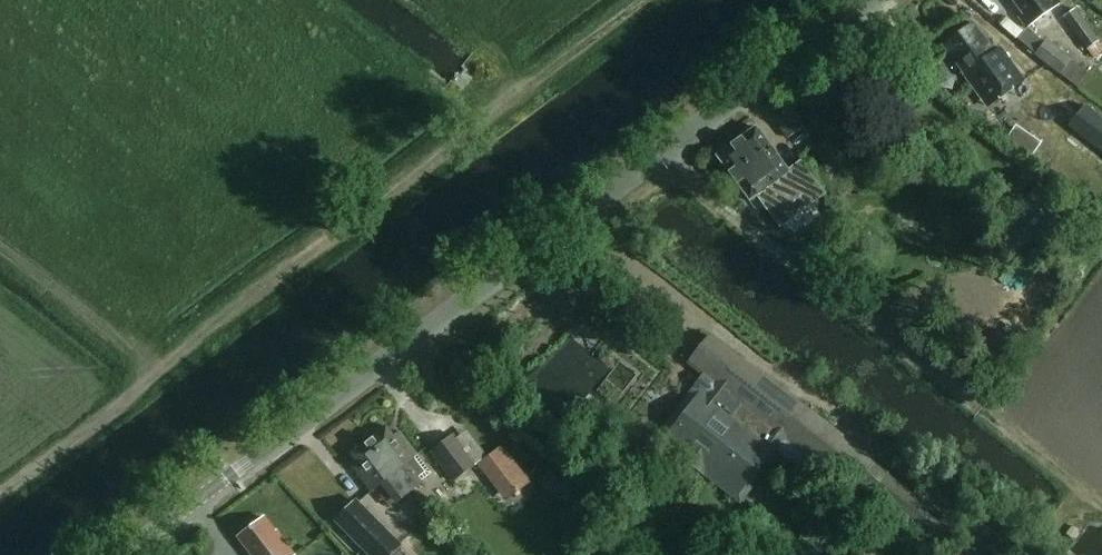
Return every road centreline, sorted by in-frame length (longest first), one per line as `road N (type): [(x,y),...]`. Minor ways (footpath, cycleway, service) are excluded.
road 1 (tertiary): [(123,554),(866,0)]
road 2 (track): [(653,0),(488,112),(474,136),(0,495)]

